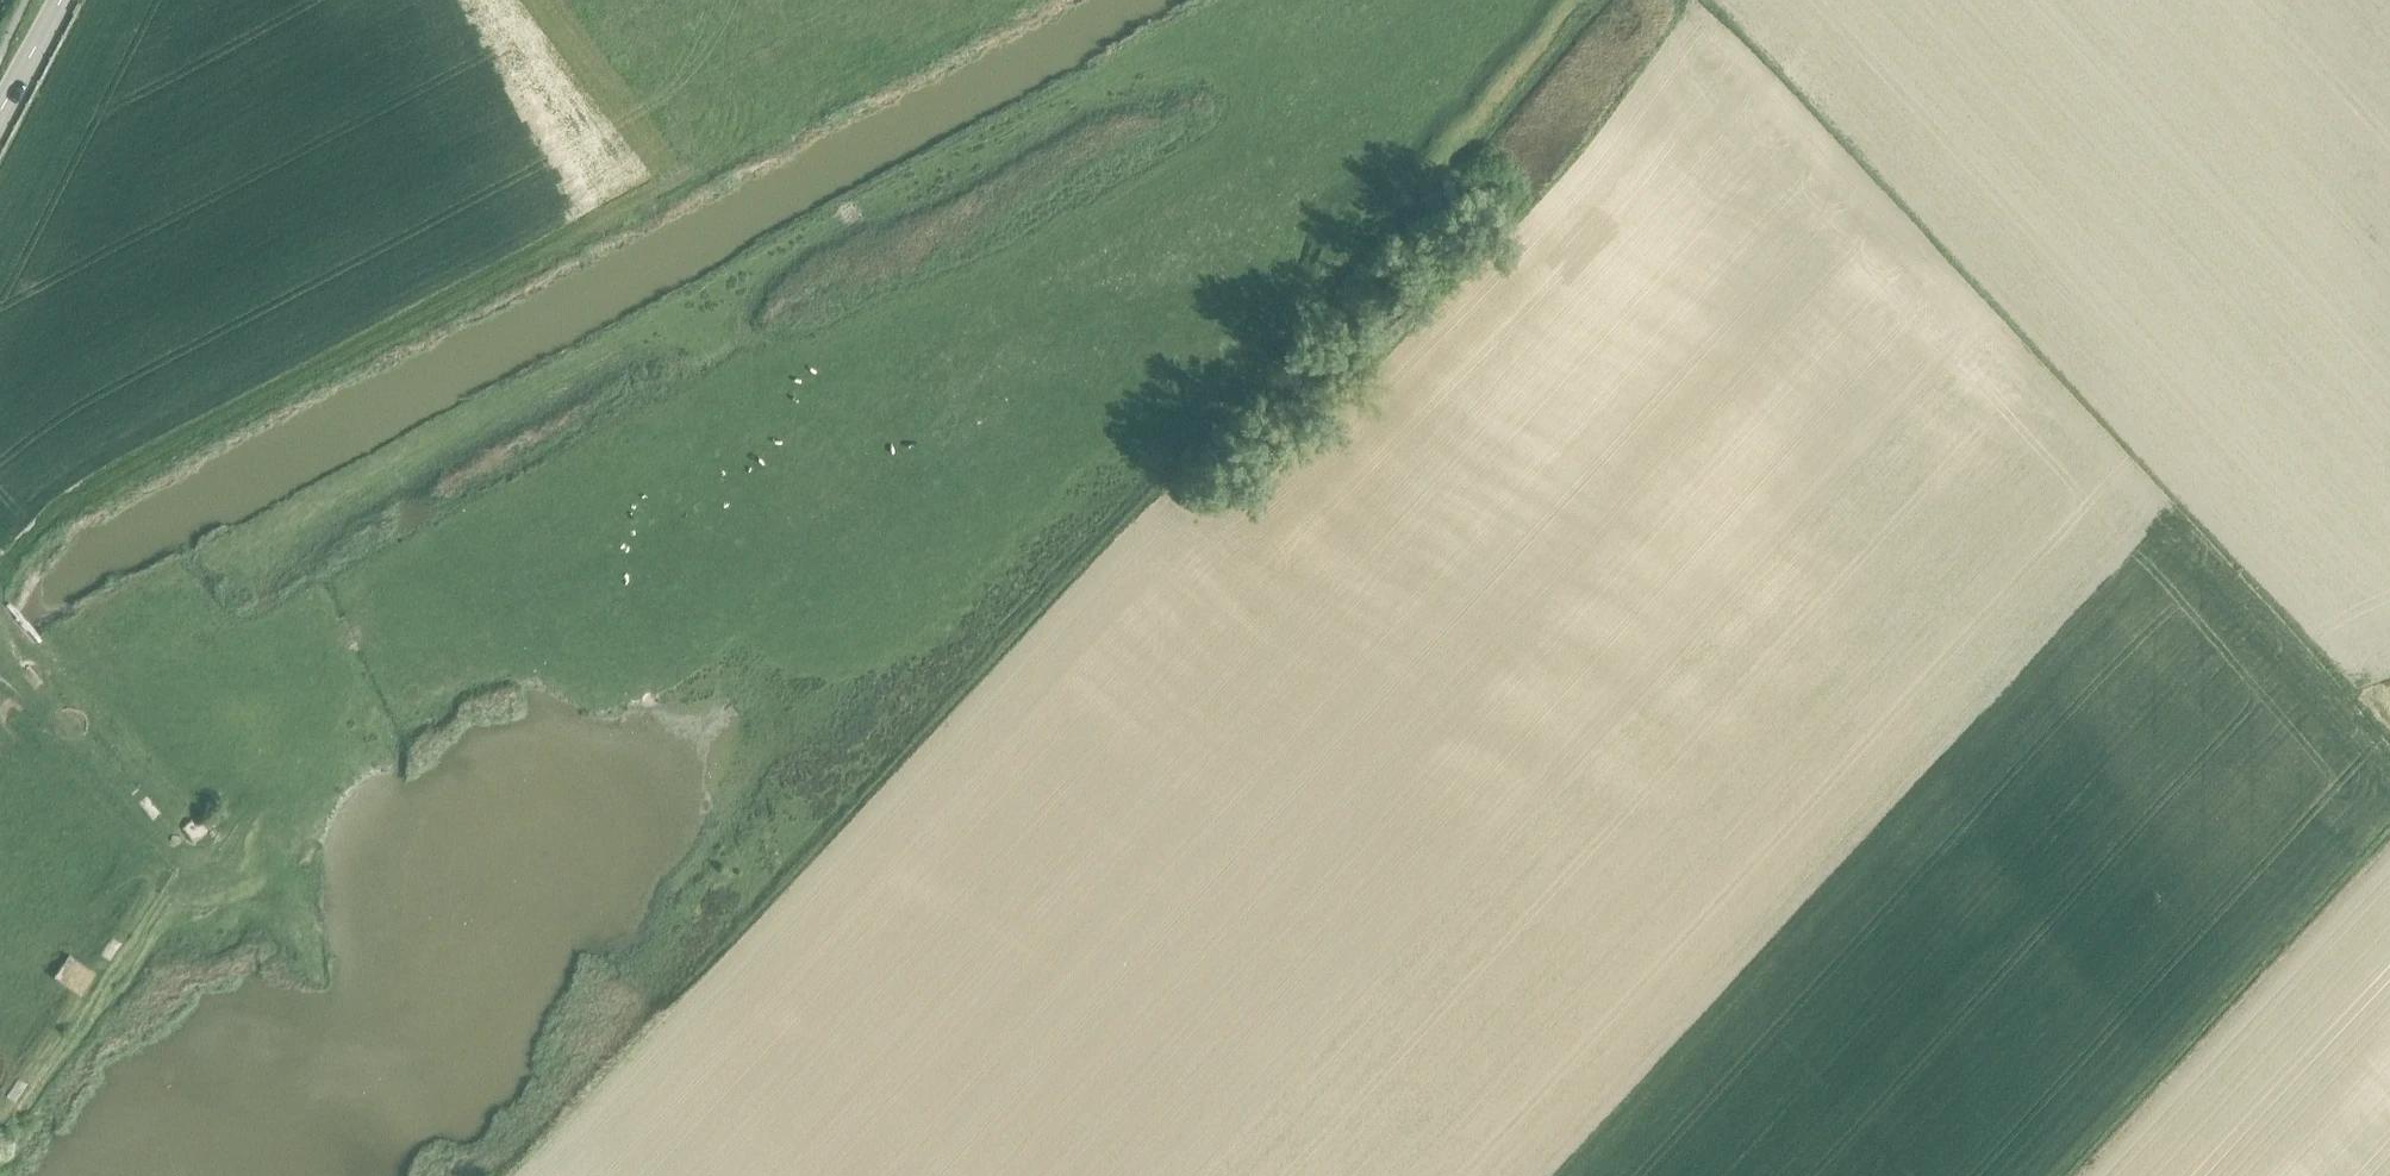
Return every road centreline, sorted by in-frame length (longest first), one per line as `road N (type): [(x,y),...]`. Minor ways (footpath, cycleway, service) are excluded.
road 1 (tertiary): [(61,0),(0,113)]

